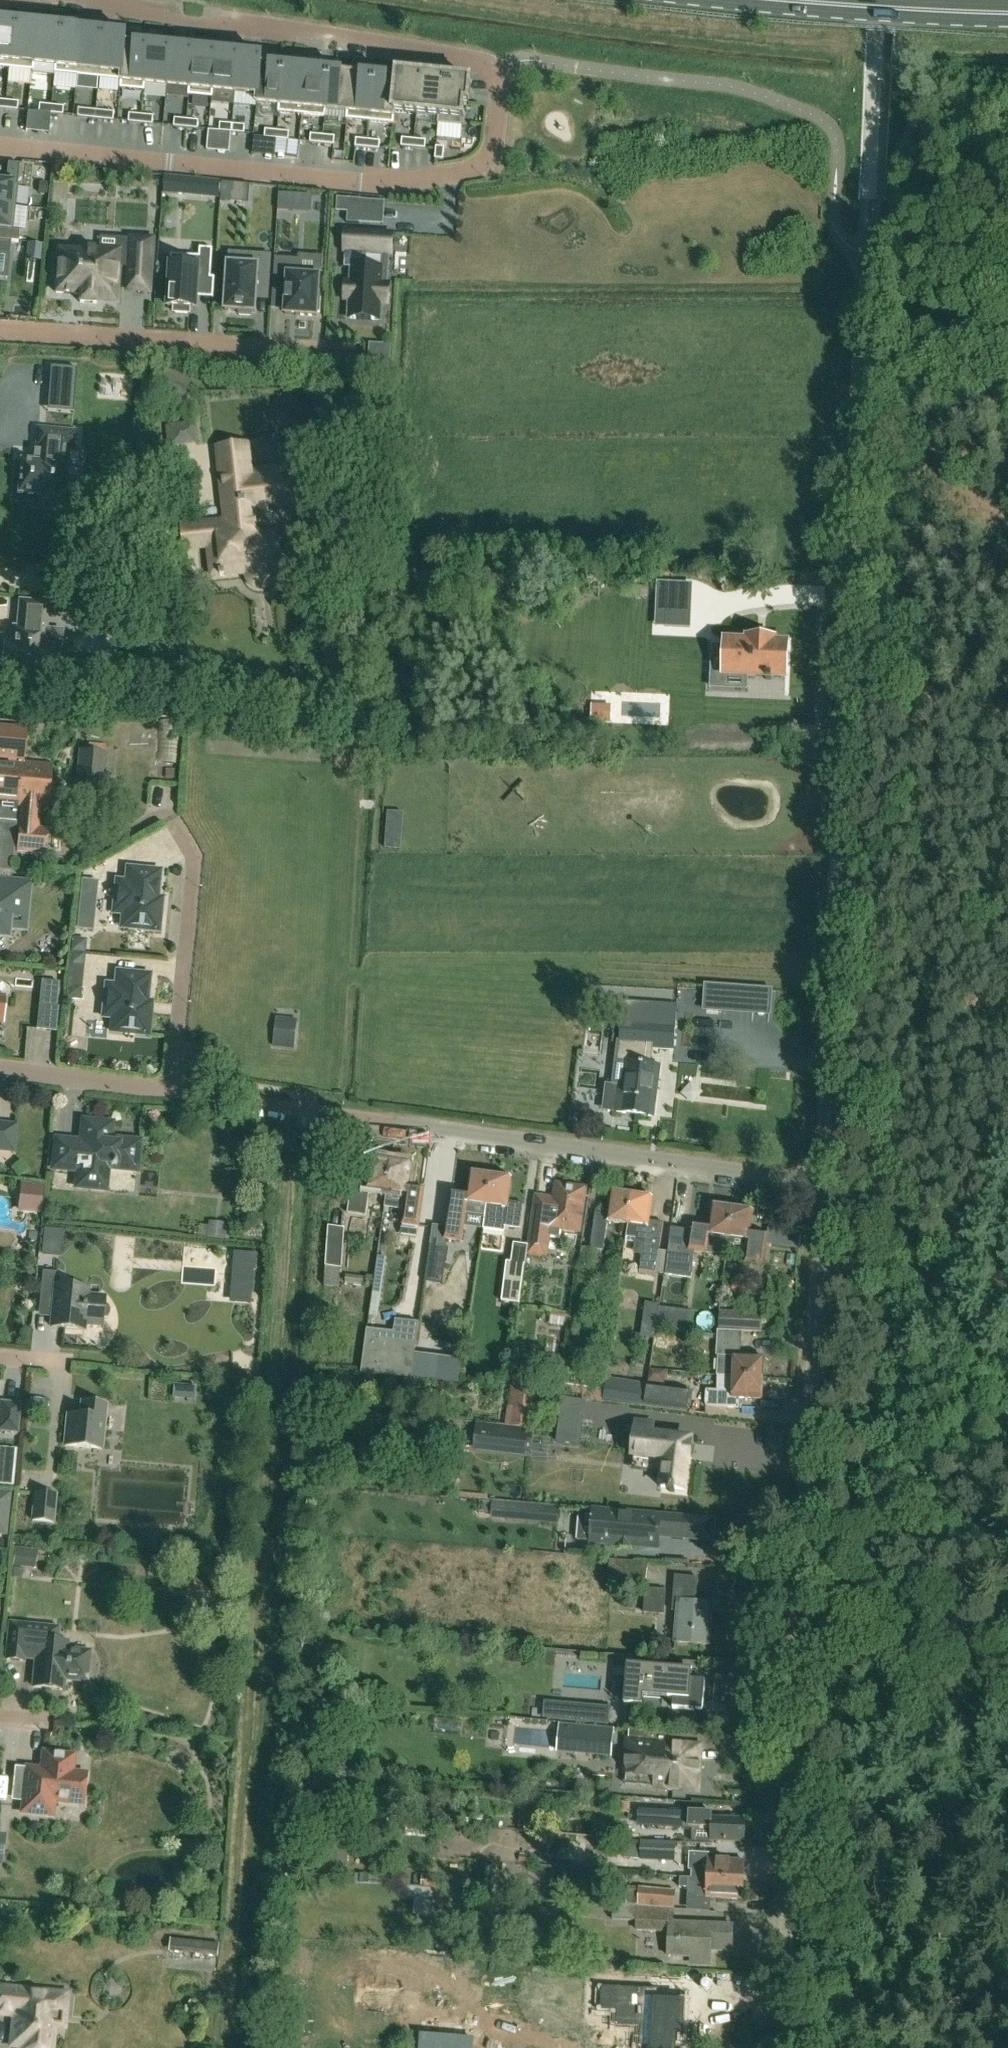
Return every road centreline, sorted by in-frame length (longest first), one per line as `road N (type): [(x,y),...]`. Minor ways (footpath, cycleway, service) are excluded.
road 1 (track): [(291,1106),(225,2047)]
road 2 (residential): [(788,2047),(825,1176)]
road 3 (residential): [(825,1176),(859,386)]
road 4 (residential): [(825,1176),(169,1089)]
road 5 (residential): [(481,176),(492,162),(498,76),(488,59),(65,0)]
road 6 (residential): [(481,176),(370,178),(0,141)]
road 7 (residential): [(0,334),(374,358)]
road 8 (residential): [(169,1089),(190,860),(162,818)]
road 9 (primary): [(1007,12),(796,0)]
road 10 (residential): [(169,1089),(0,1066)]
road 11 (unclassified): [(1007,397),(859,386)]
road 12 (unclassified): [(859,386),(867,254)]

